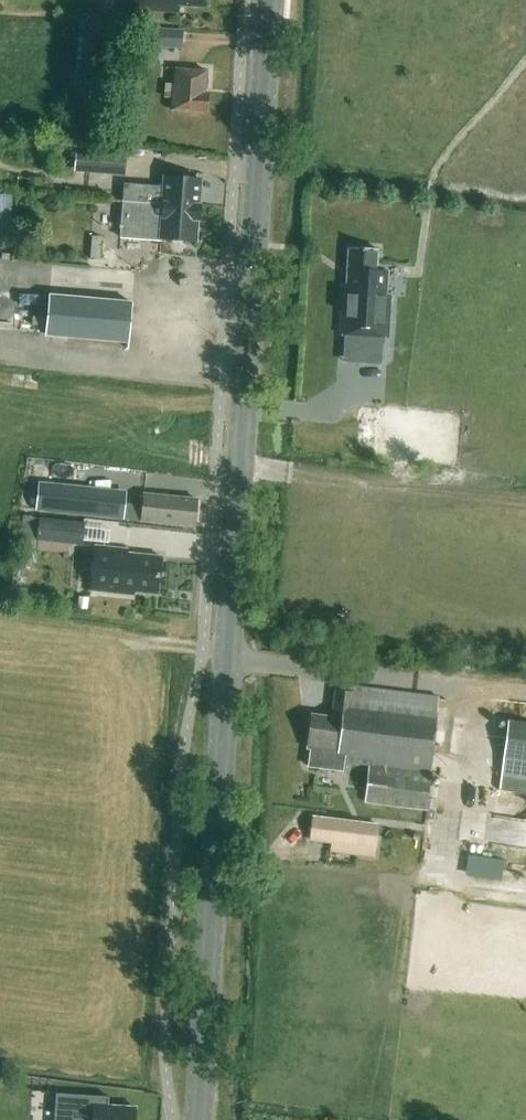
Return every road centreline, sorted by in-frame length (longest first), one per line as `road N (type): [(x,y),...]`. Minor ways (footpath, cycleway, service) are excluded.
road 1 (secondary): [(198,1119),(270,0)]

